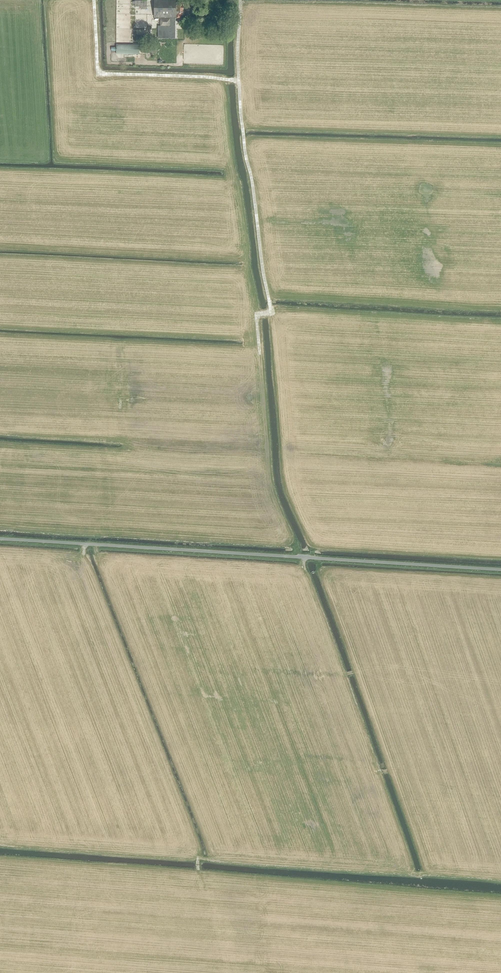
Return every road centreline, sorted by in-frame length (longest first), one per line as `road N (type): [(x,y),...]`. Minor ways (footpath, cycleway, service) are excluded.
road 1 (unclassified): [(500,569),(0,539)]
road 2 (track): [(240,0),(241,119),(271,313),(256,314),(260,354)]
road 3 (track): [(94,0),(98,74),(239,80)]

